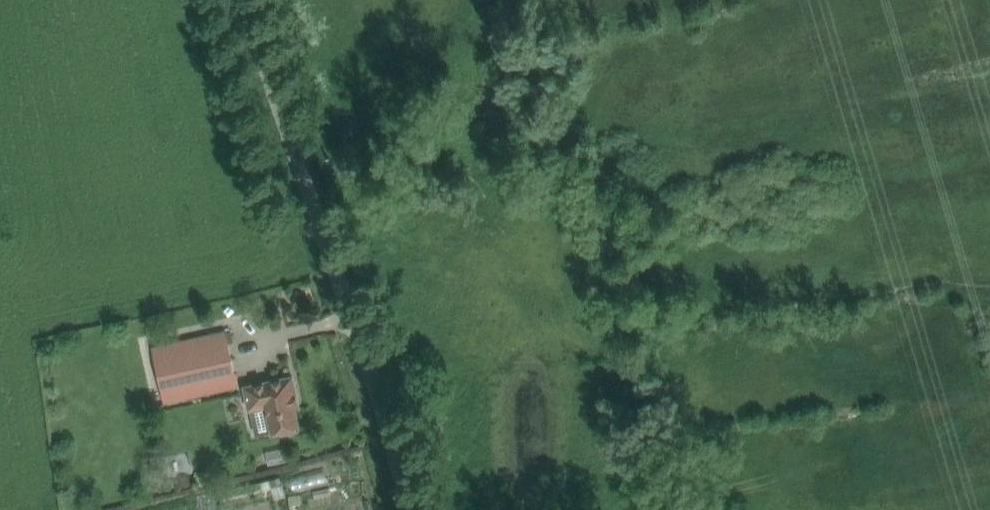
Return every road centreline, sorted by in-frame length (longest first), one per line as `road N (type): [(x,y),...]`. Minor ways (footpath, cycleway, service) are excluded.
road 1 (unclassified): [(406,509),(251,0)]

